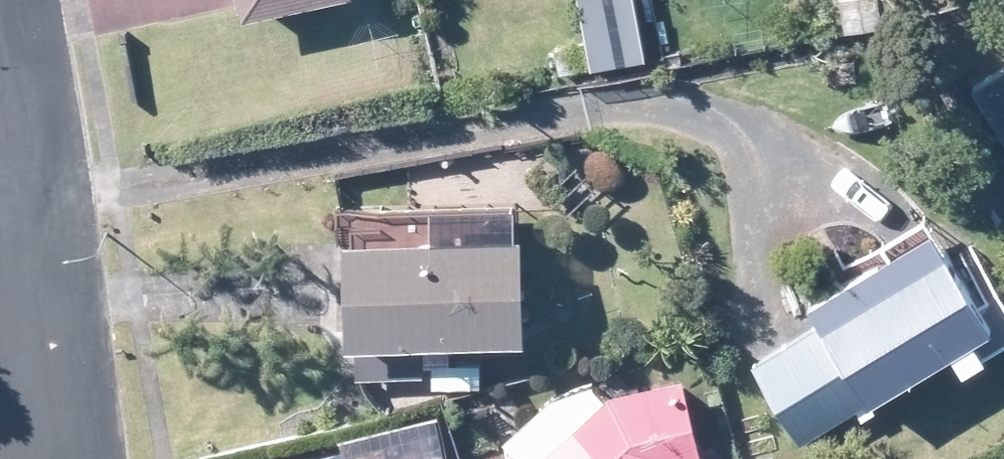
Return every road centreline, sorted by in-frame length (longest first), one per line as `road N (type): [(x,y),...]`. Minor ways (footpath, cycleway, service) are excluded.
road 1 (residential): [(60,458),(0,149)]

